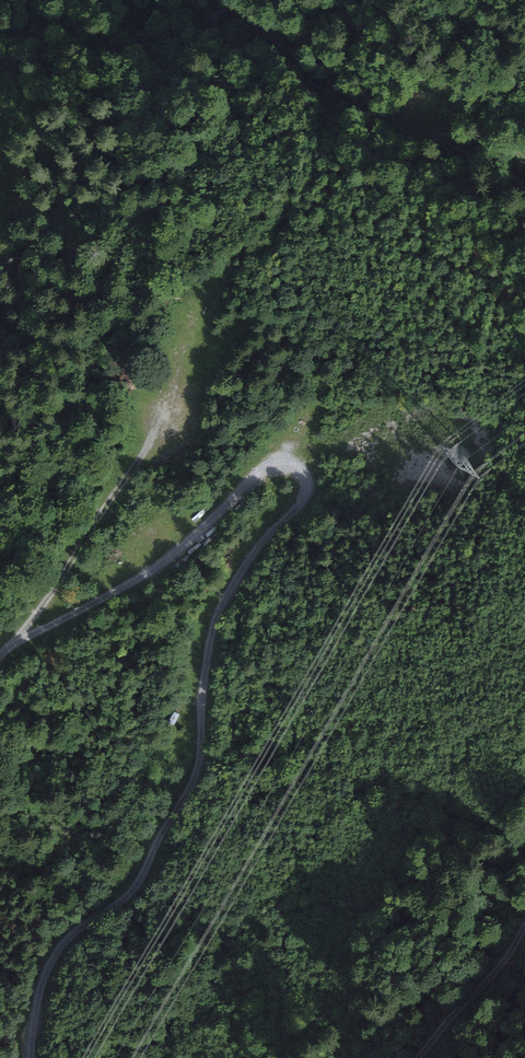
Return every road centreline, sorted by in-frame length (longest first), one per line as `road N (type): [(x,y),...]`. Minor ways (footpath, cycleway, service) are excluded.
road 1 (track): [(0,657),(169,557),(265,466),(301,474),(308,487),(299,503),(266,536),(215,619),(194,778),(132,890),(52,959),(39,986),(30,1057)]
road 2 (track): [(15,643),(185,397),(203,308),(232,277)]
road 3 (track): [(414,1057),(499,967),(524,922)]

